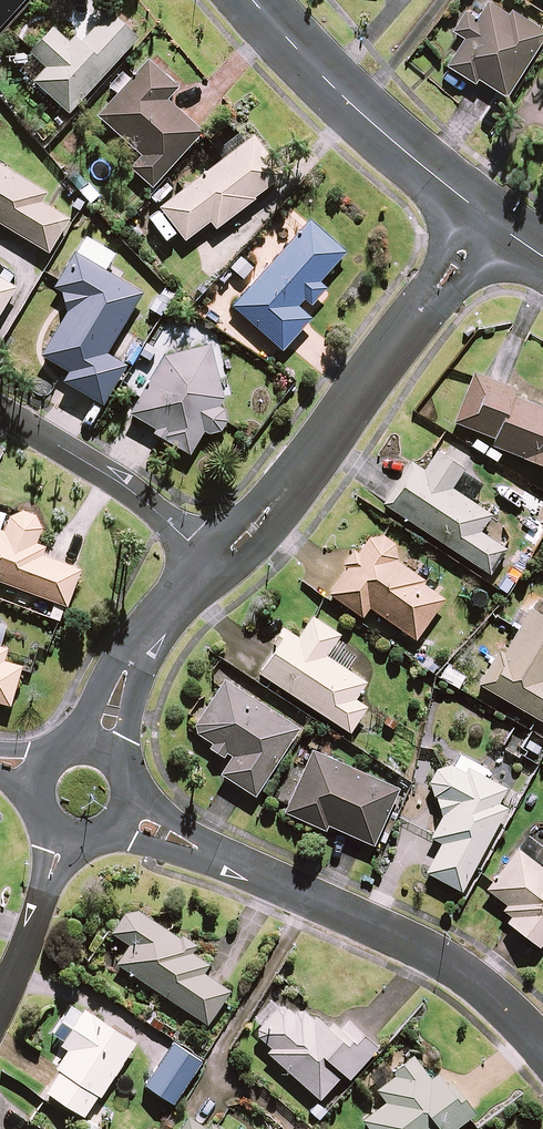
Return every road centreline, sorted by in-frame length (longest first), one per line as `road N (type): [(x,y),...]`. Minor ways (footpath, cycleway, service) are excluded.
road 1 (residential): [(542,1061),(432,951),(124,816)]
road 2 (residential): [(214,564),(251,530),(490,222)]
road 3 (tertiary): [(251,0),(328,84),(490,222)]
road 4 (residential): [(0,414),(127,489),(214,564)]
road 5 (residential): [(100,753),(128,670),(214,564)]
road 6 (residential): [(0,996),(64,836)]

